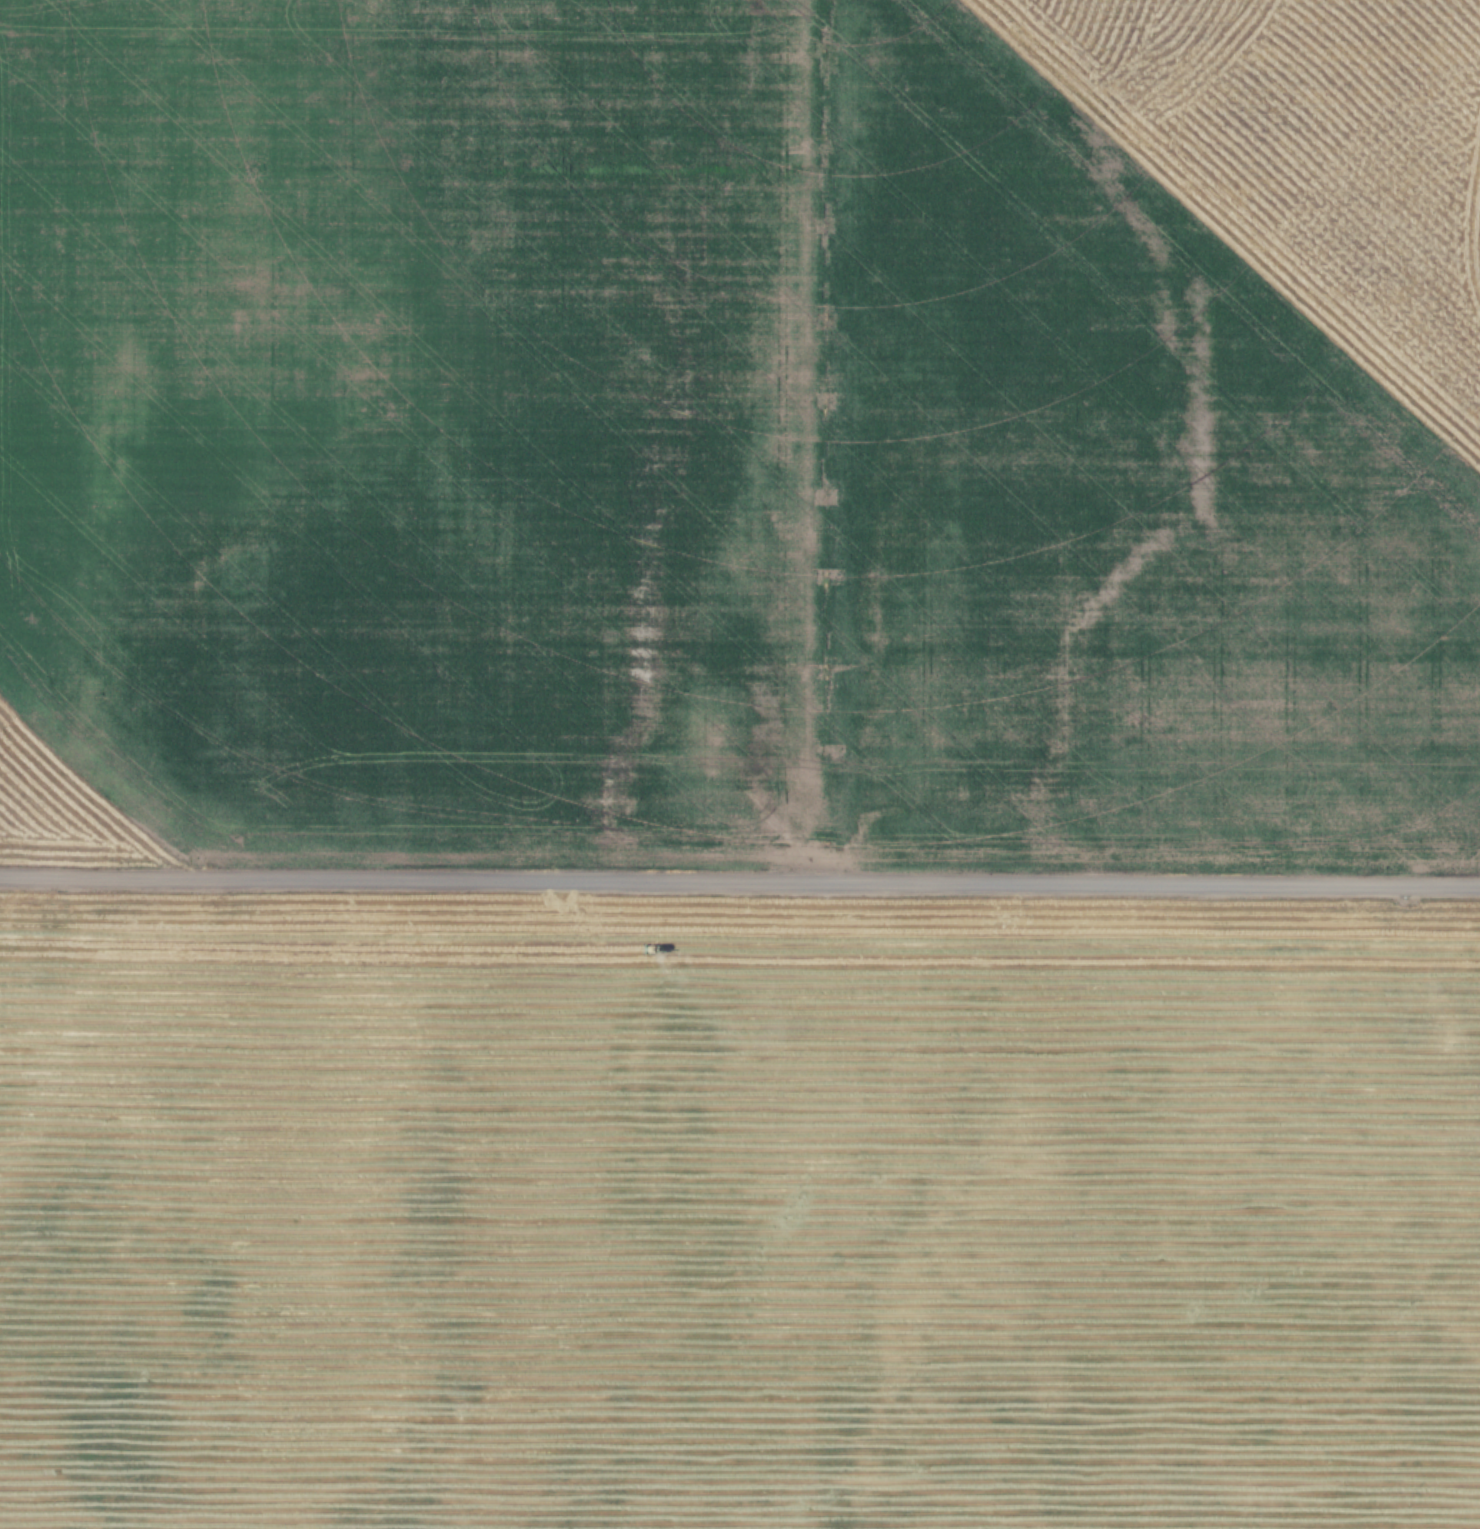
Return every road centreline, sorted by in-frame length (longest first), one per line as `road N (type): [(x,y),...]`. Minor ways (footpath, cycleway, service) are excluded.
road 1 (residential): [(1479,879),(0,872)]

